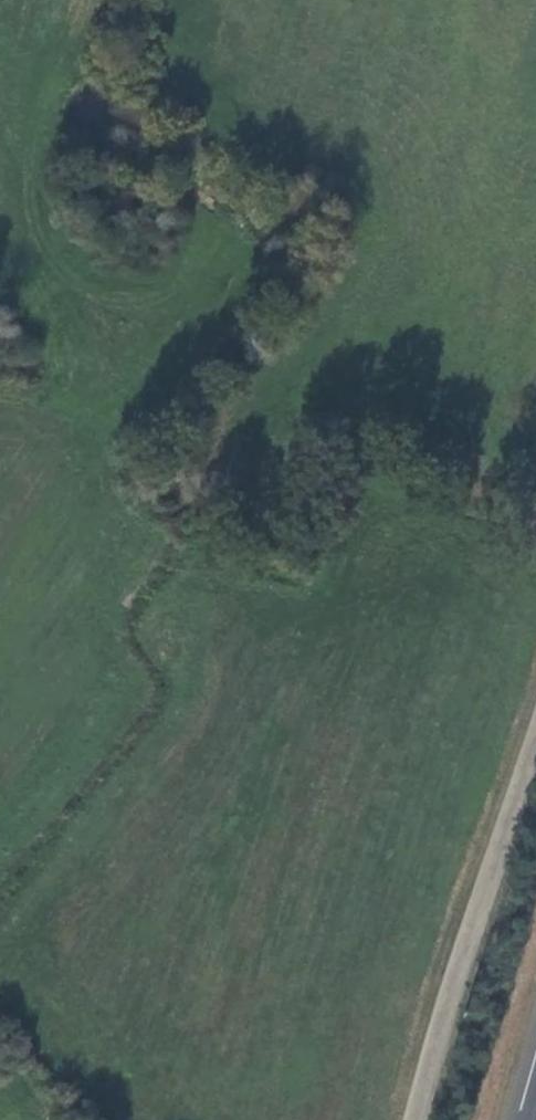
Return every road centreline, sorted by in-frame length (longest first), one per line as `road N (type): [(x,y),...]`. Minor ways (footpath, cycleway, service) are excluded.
road 1 (unclassified): [(414,1119),(535,706)]

